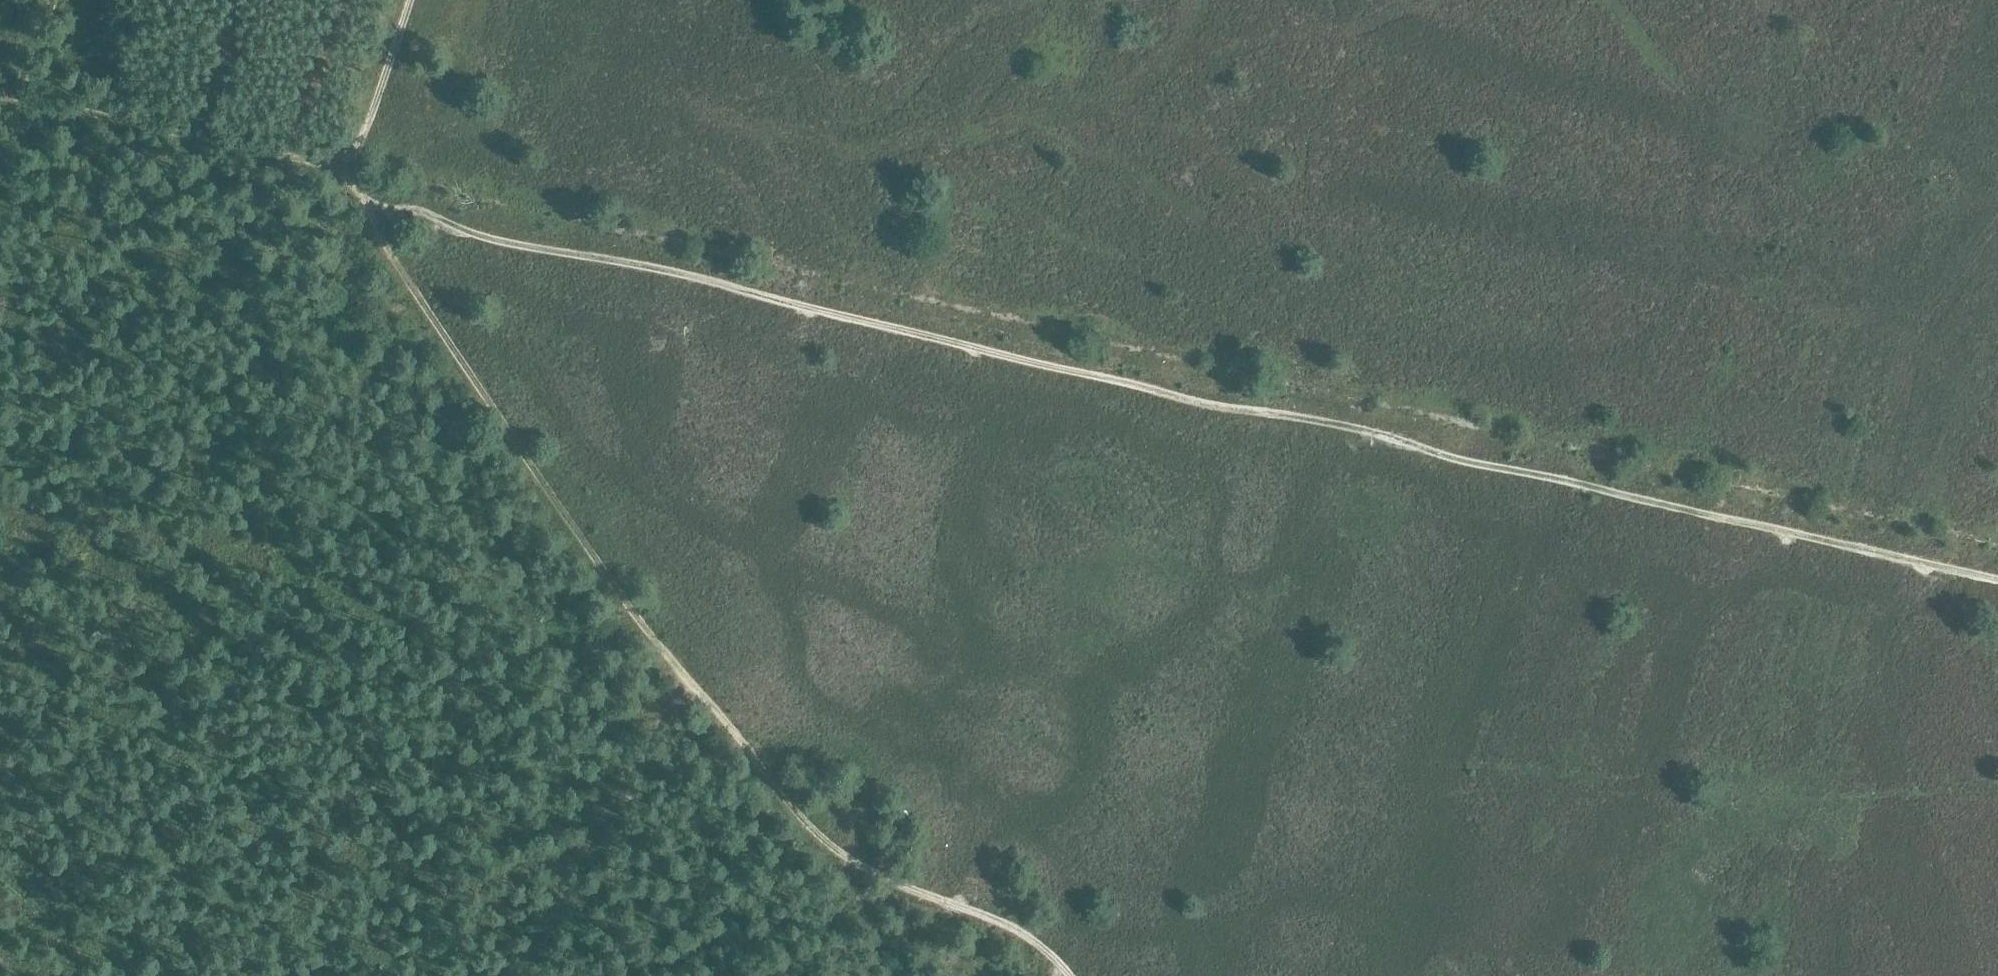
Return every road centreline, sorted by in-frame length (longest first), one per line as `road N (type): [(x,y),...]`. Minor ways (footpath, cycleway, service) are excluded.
road 1 (track): [(1997,580),(1312,419),(1236,409),(660,268),(367,208)]
road 2 (track): [(351,172),(382,239),(674,666),(848,853),(1057,941),(1081,975)]
road 3 (track): [(351,172),(0,94)]
road 4 (track): [(410,0),(351,172)]

